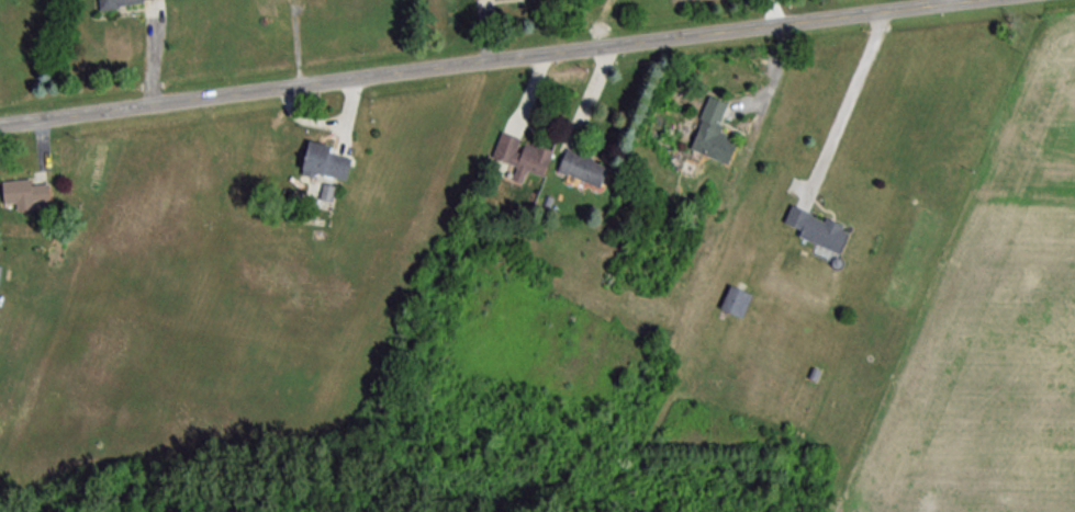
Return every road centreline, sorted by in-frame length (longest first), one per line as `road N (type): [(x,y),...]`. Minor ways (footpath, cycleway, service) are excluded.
road 1 (residential): [(0,120),(959,0)]

